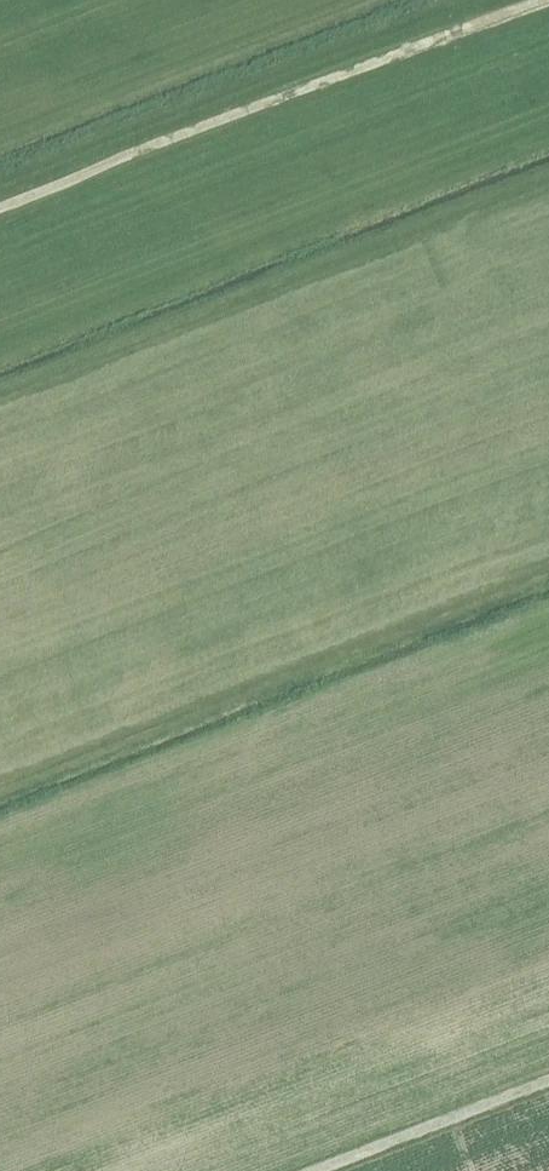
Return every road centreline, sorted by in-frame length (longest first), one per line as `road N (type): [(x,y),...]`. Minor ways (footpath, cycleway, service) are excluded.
road 1 (track): [(0,217),(547,0)]
road 2 (track): [(316,1170),(548,1080)]

